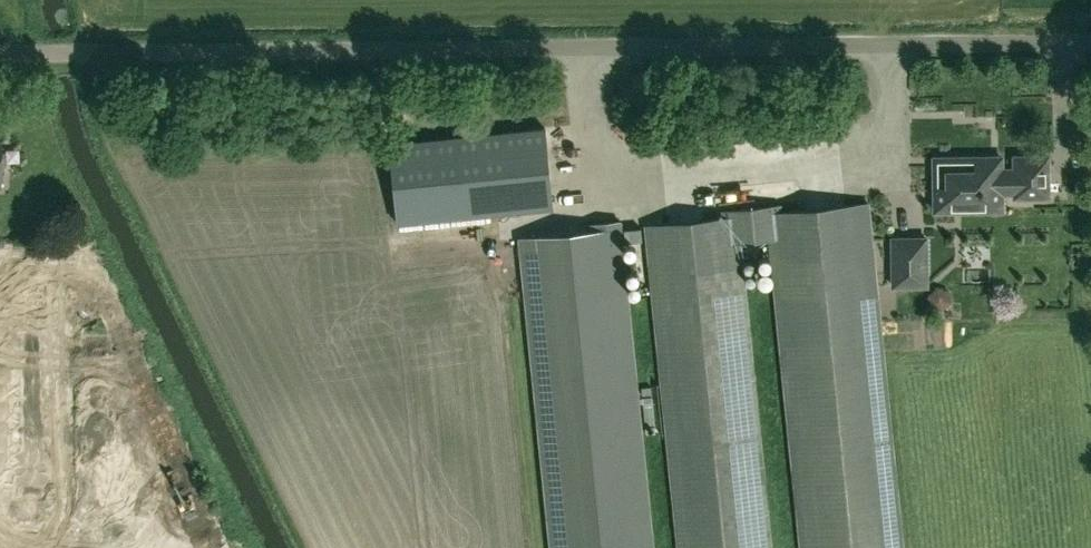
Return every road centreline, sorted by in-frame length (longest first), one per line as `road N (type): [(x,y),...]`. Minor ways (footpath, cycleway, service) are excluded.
road 1 (unclassified): [(0,56),(1090,45)]

